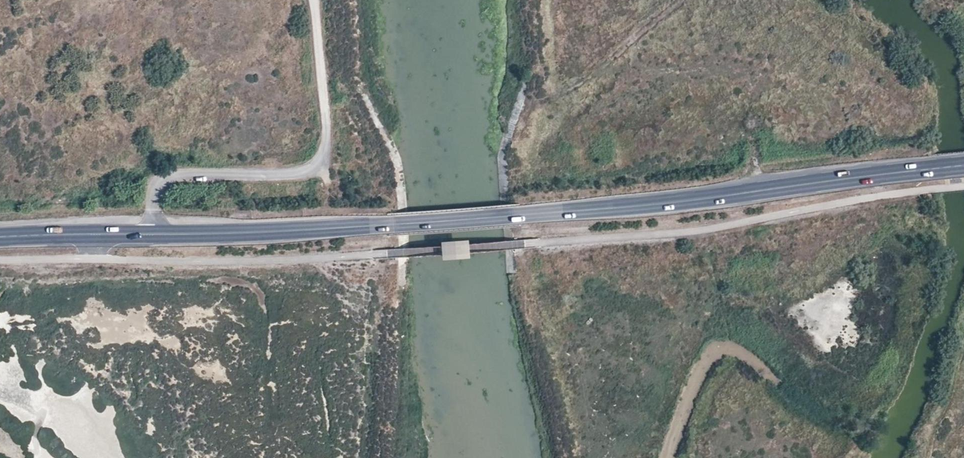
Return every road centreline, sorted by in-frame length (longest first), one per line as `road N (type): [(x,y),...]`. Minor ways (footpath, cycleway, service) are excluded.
road 1 (primary): [(963,166),(659,206),(156,236)]
road 2 (unclassified): [(156,236),(153,200),(169,177),(300,174),(325,160),(328,144)]
road 3 (primary): [(156,236),(0,239)]
road 4 (track): [(328,144),(315,0)]
road 5 (track): [(931,457),(963,342)]

